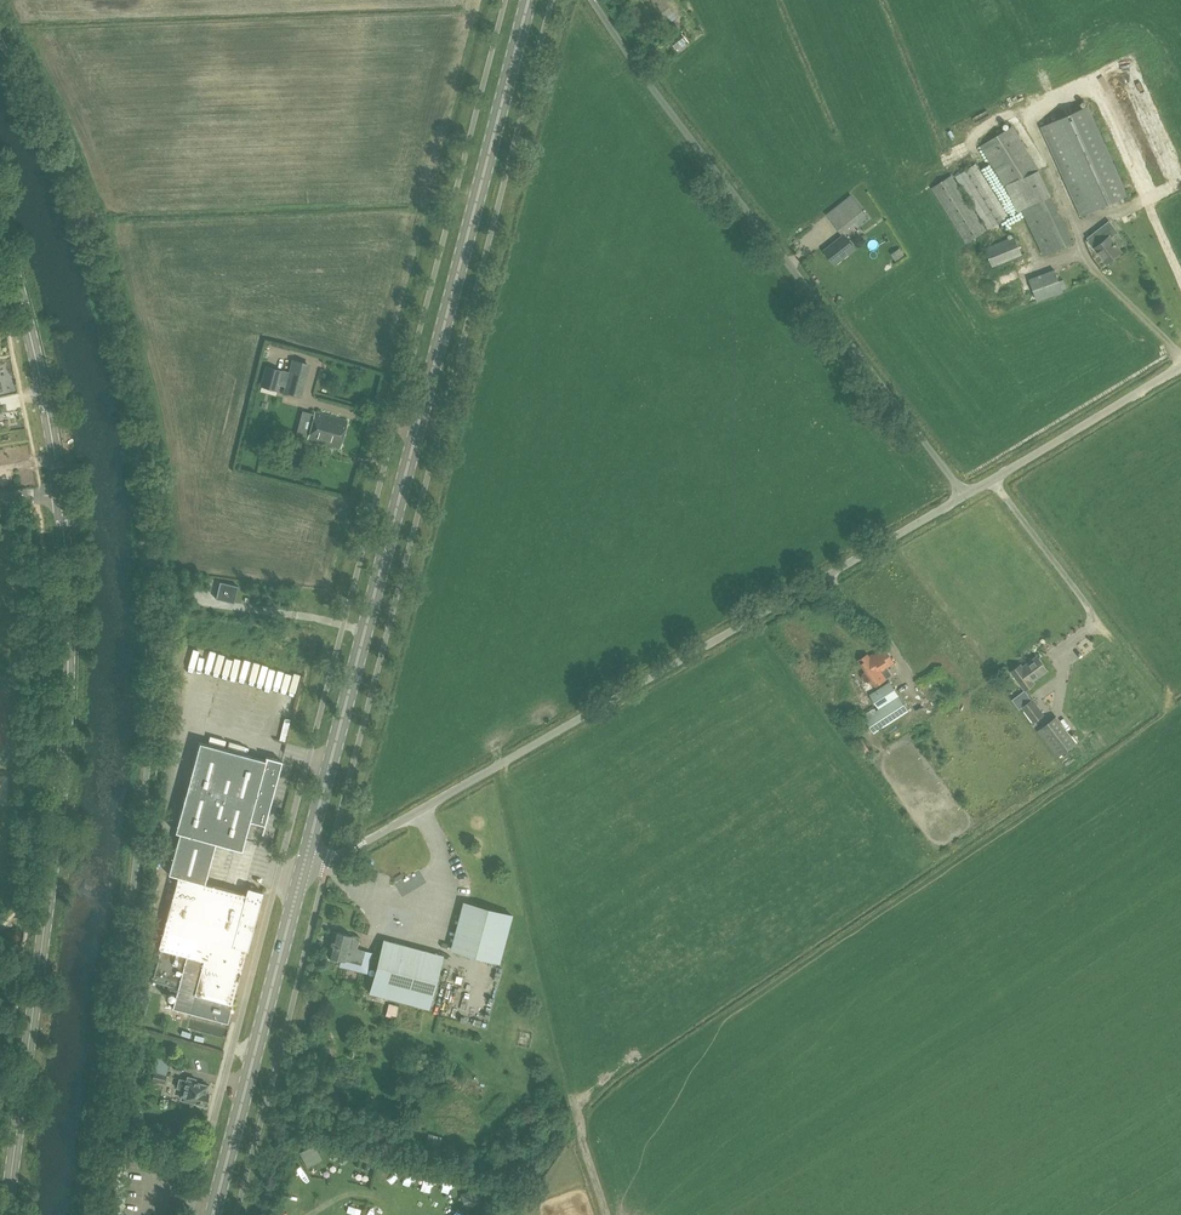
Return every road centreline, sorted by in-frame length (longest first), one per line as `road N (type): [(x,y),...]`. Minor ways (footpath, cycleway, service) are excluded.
road 1 (secondary): [(303,869),(528,0)]
road 2 (unclassified): [(303,869),(333,860),(964,492)]
road 3 (secondary): [(6,1214),(65,733),(60,494)]
road 4 (unclassified): [(964,492),(593,0)]
road 5 (secondary): [(213,1214),(303,869)]
road 6 (secondary): [(60,494),(44,392),(0,228)]
road 7 (unclassified): [(964,492),(1180,356)]

